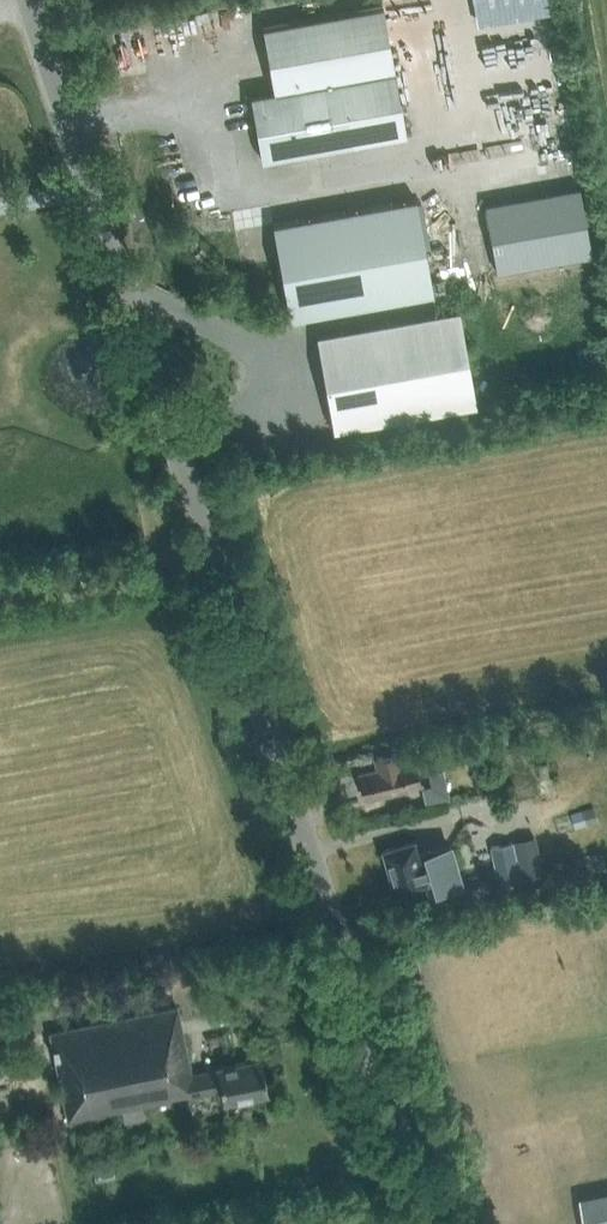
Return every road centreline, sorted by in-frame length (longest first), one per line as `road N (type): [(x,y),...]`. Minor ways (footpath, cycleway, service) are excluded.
road 1 (tertiary): [(422,1223),(202,584),(21,0)]

